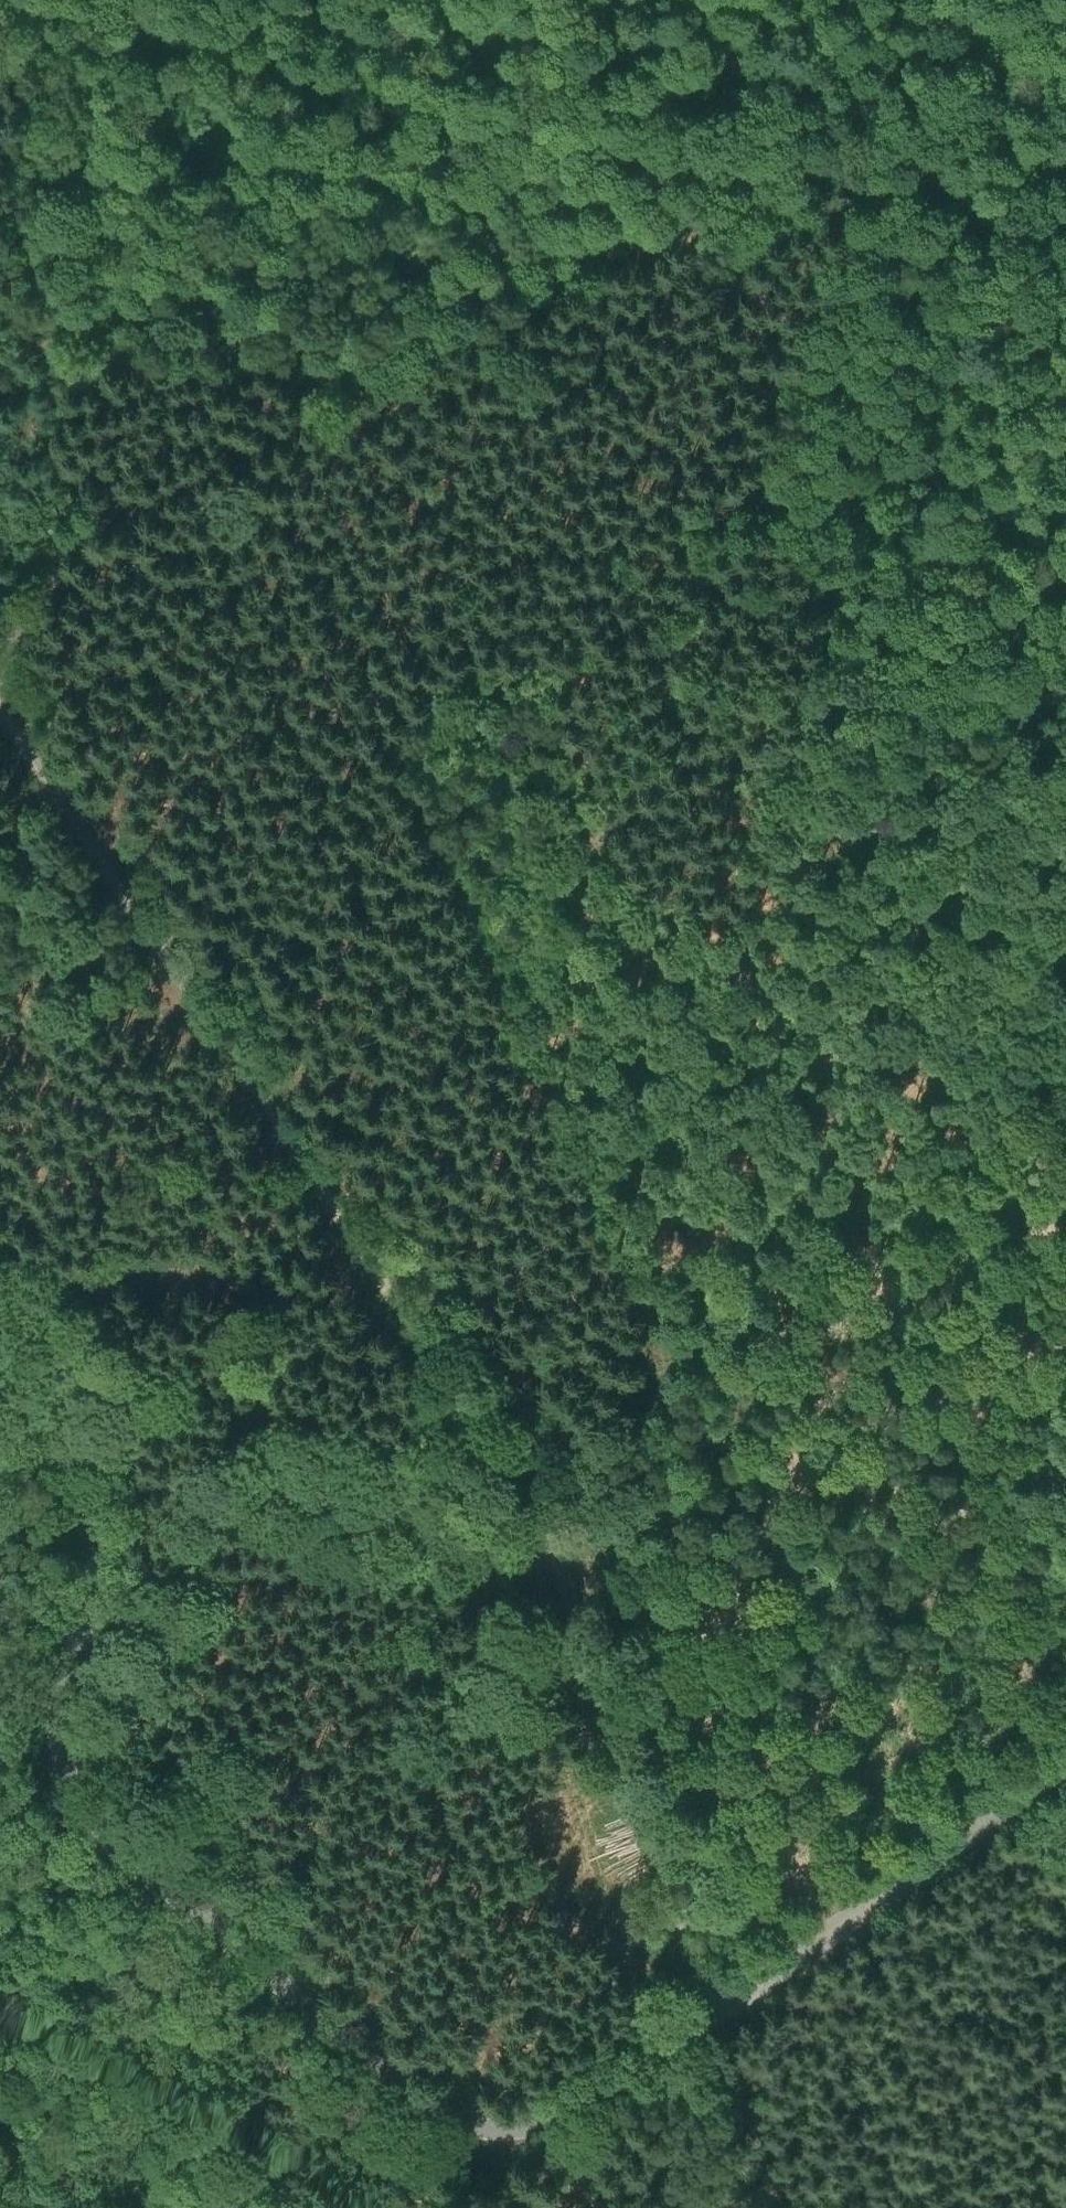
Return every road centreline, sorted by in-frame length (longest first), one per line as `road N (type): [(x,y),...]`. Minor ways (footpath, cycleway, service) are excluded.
road 1 (track): [(0,679),(324,1152),(550,1501),(593,1604),(691,1904),(724,1971),(759,2110),(822,2207)]
road 2 (tertiary): [(1065,1718),(565,2084),(505,2097),(466,2091),(389,2041),(200,1887),(119,1819),(77,1768),(65,1724),(68,1681),(100,1589),(102,1513),(93,1476),(65,1428),(0,1357)]

